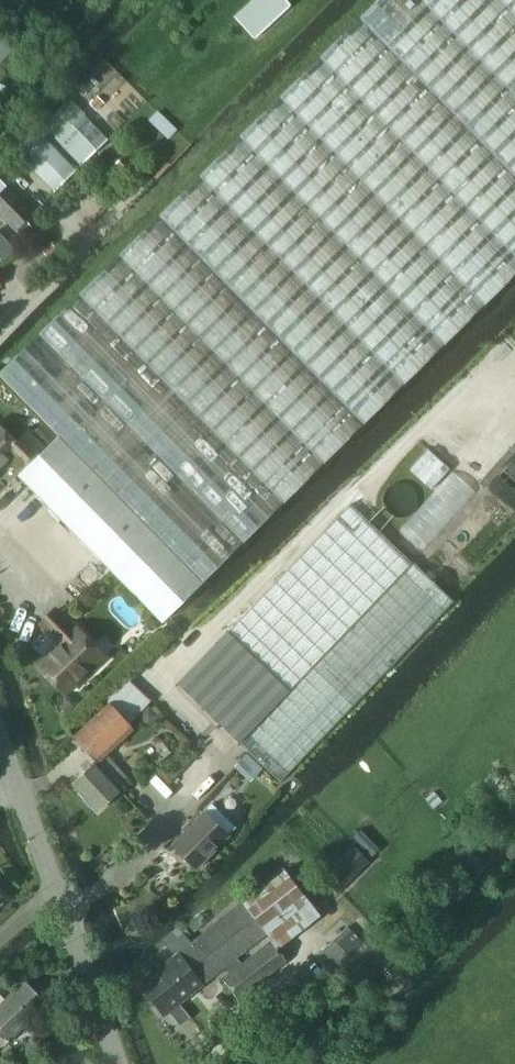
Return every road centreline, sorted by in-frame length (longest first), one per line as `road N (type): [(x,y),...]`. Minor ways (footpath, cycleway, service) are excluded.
road 1 (unclassified): [(120,1063),(0,723)]

